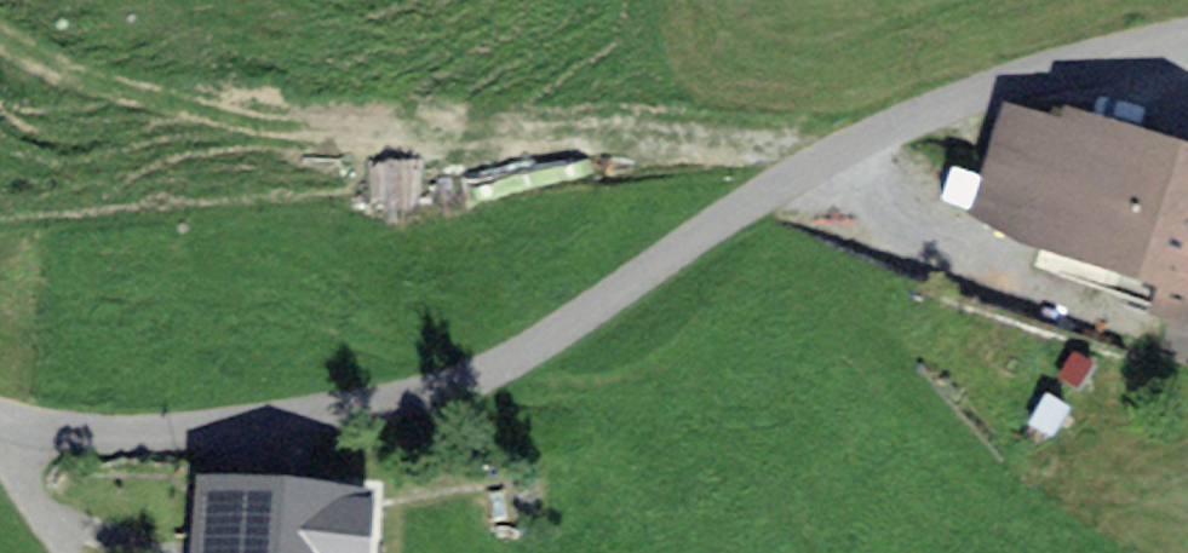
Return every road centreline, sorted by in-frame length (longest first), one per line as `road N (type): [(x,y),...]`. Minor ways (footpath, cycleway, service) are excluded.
road 1 (residential): [(0,423),(67,444),(217,442),(364,418),(534,366),(843,157),(958,108),(1187,38)]
road 2 (track): [(1187,343),(1006,268),(843,157),(707,137),(469,180),(0,28)]

